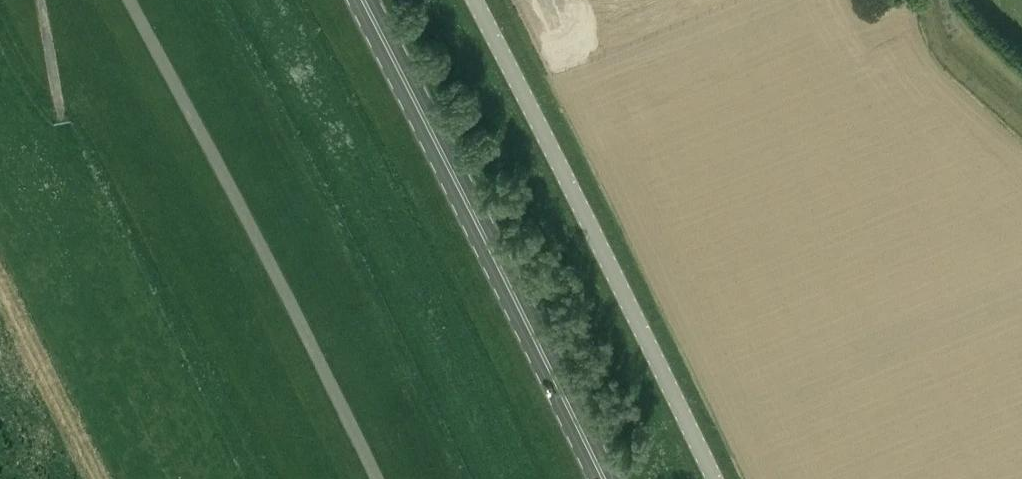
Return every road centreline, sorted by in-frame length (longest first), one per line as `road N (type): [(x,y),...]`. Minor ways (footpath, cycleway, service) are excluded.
road 1 (unclassified): [(718,478),(477,0)]
road 2 (secondary): [(606,478),(367,0)]
road 3 (track): [(40,0),(63,123)]

